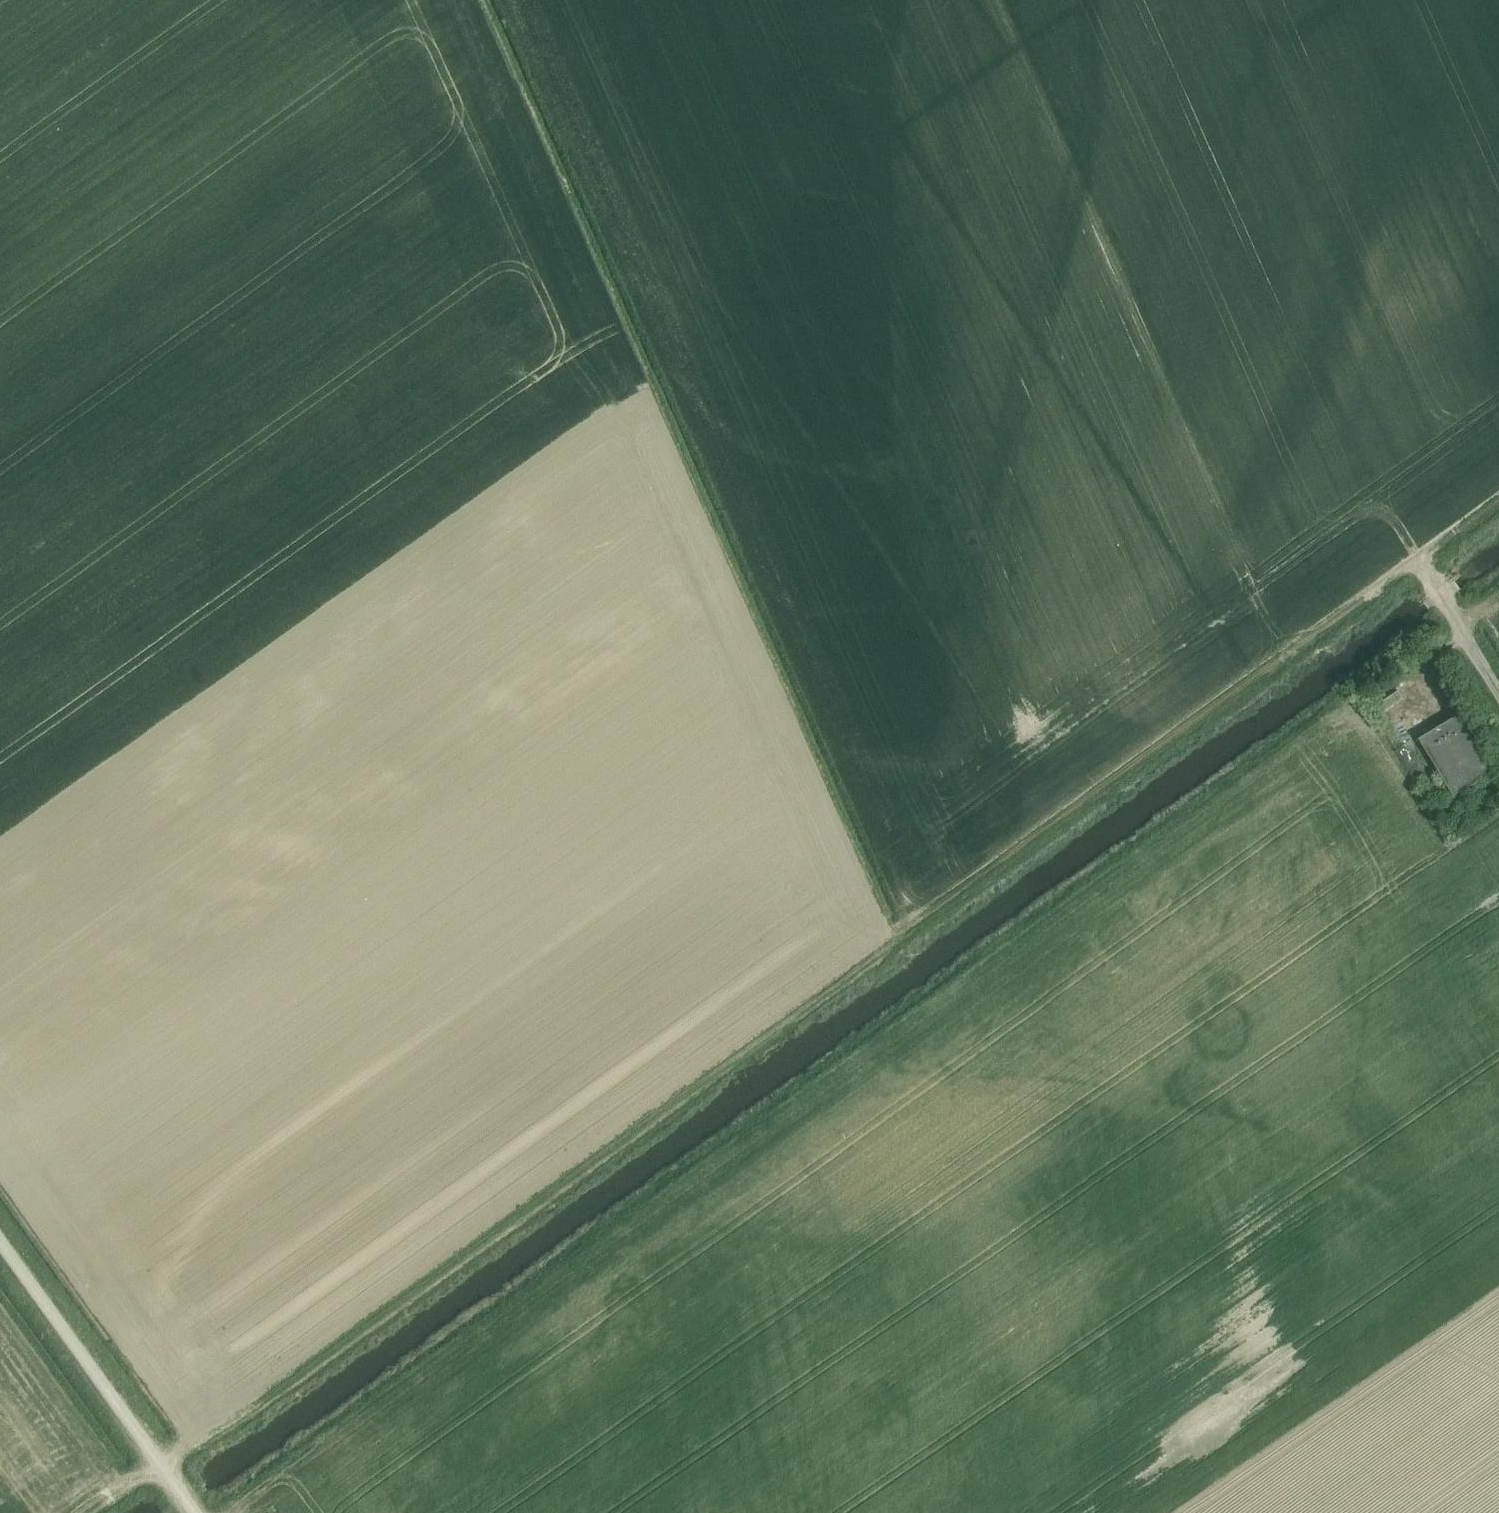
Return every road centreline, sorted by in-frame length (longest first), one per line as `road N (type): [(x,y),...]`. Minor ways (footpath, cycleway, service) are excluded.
road 1 (unclassified): [(192,1512),(0,1245)]
road 2 (track): [(1498,700),(1419,568)]

